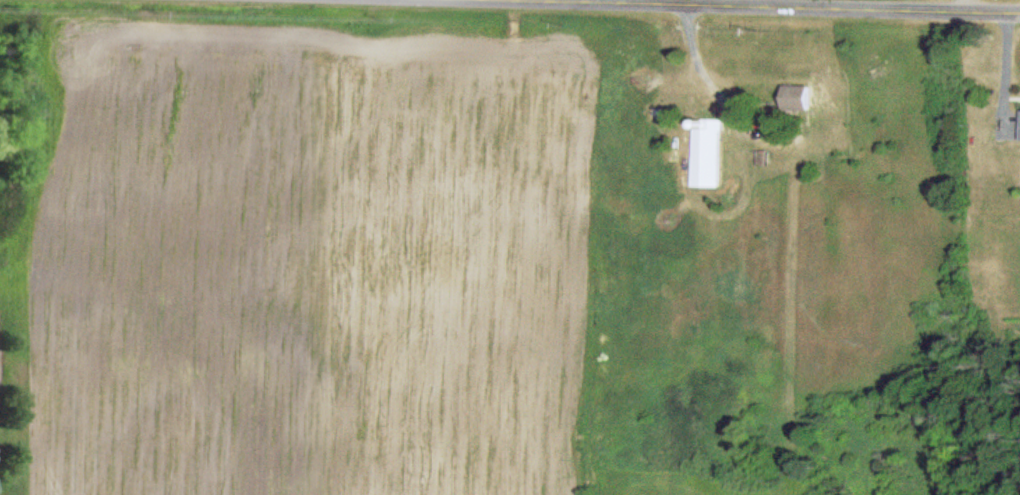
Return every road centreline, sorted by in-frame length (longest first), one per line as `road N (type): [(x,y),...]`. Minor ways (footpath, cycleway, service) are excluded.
road 1 (tertiary): [(1019,14),(486,0)]

